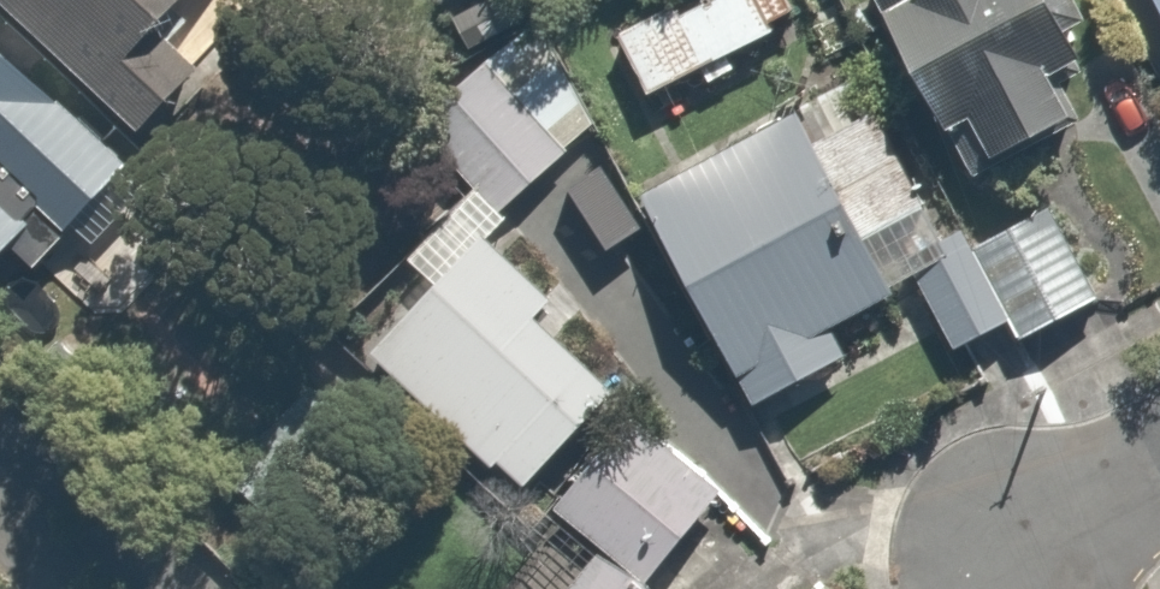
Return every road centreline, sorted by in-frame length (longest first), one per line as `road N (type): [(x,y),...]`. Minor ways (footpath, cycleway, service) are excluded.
road 1 (residential): [(1159,477),(1019,553)]

